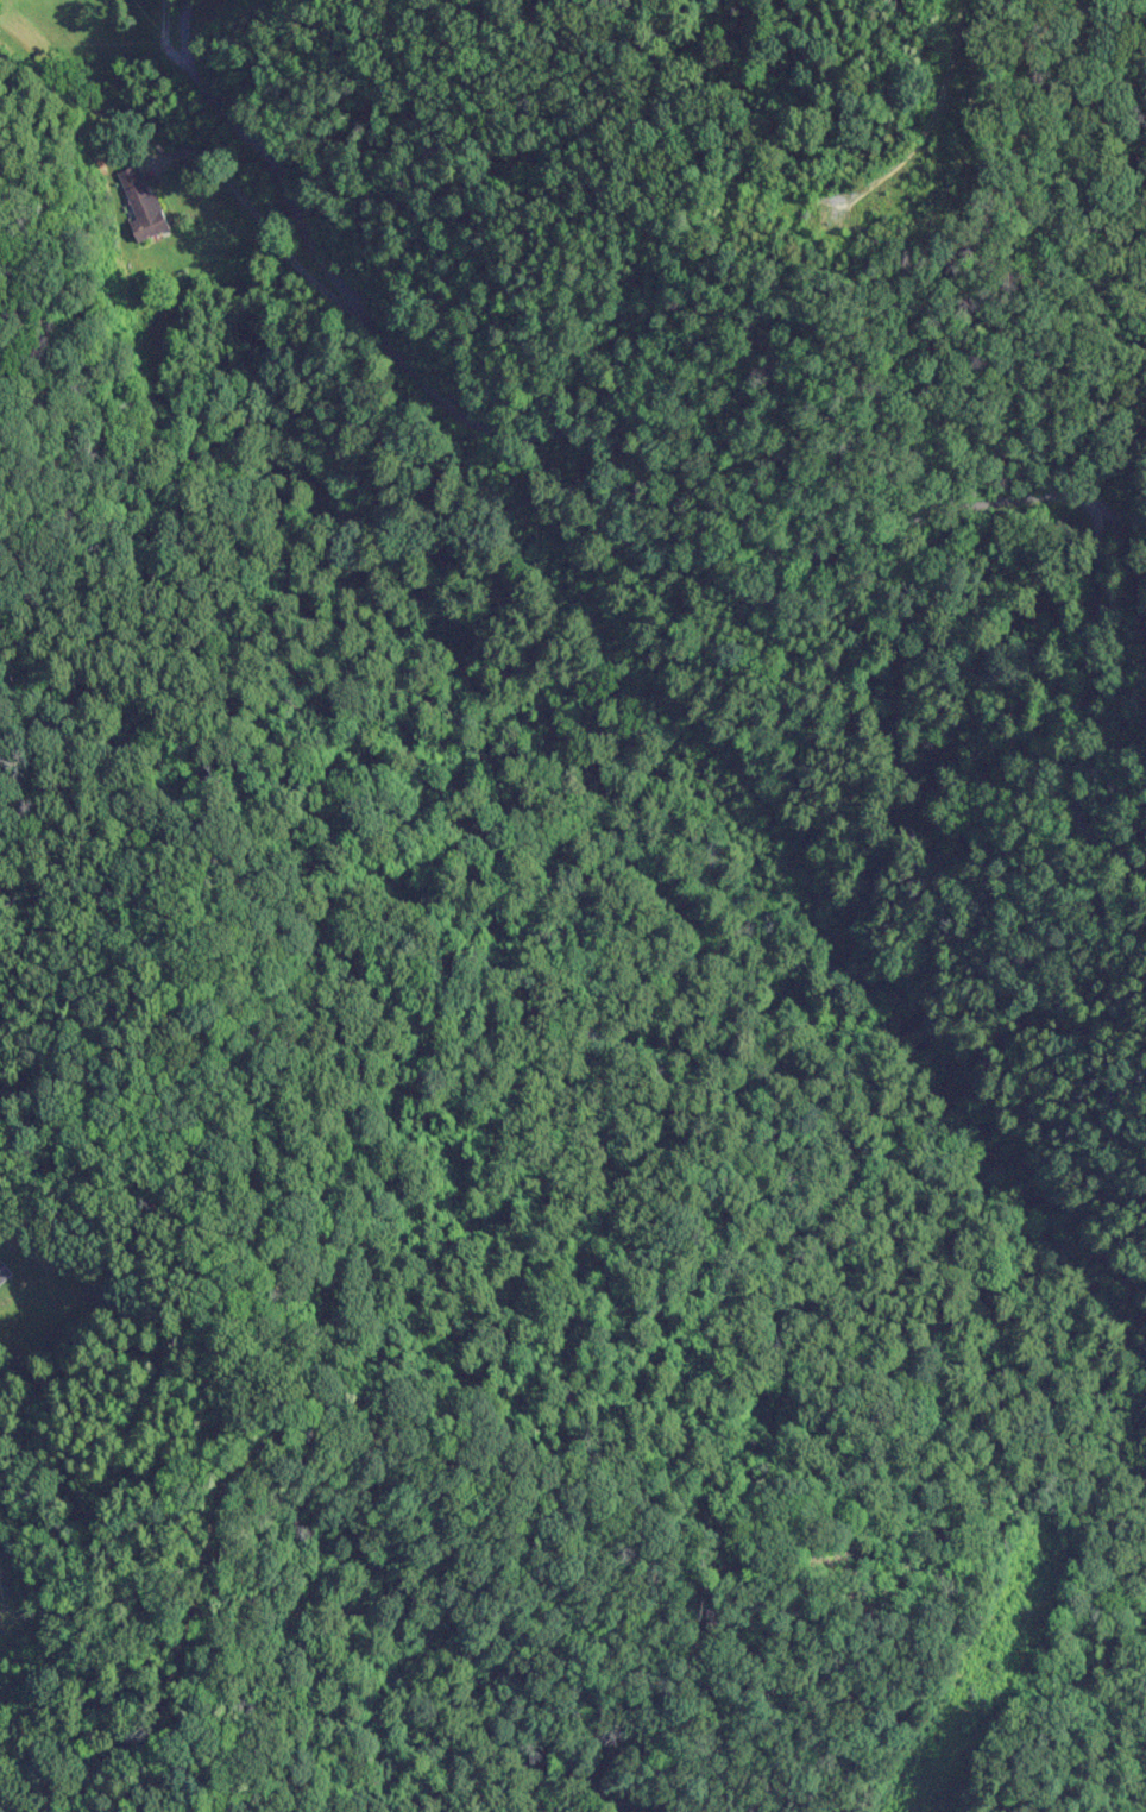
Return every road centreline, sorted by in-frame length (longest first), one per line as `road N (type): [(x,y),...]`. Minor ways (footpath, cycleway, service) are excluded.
road 1 (residential): [(1145,830),(1084,767),(1096,543),(1065,517),(874,549),(665,415),(473,390),(365,313),(194,32),(194,0)]

